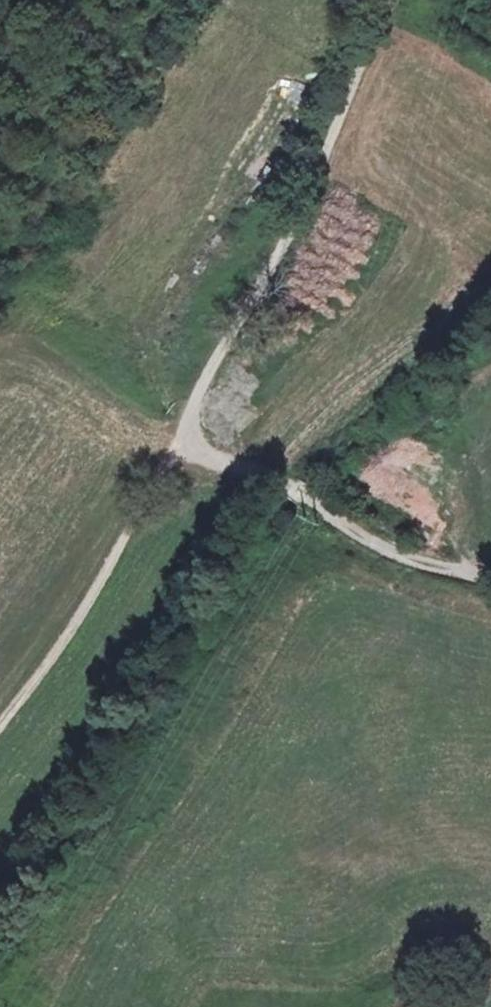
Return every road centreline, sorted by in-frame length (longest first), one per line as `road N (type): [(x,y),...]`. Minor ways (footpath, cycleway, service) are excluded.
road 1 (track): [(0,721),(96,594),(180,443),(393,0)]
road 2 (residential): [(180,443),(294,493),(402,557),(490,578)]

